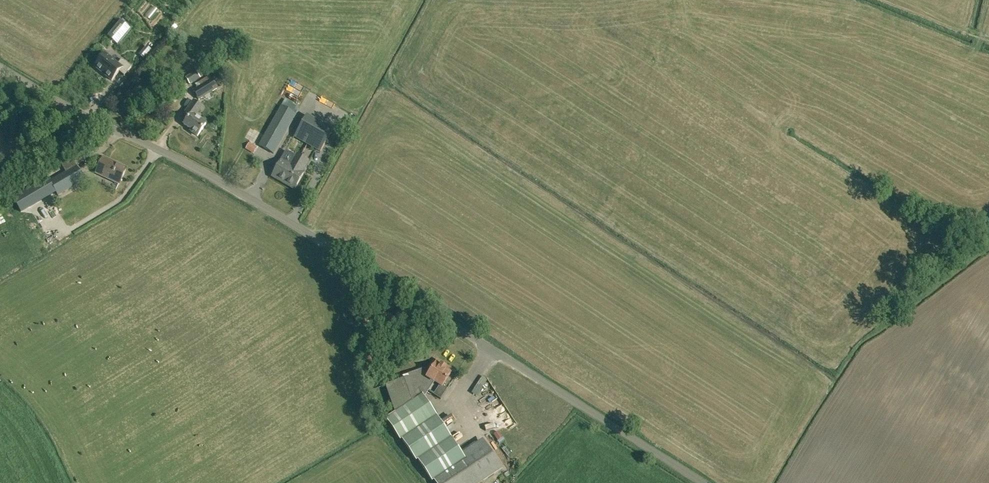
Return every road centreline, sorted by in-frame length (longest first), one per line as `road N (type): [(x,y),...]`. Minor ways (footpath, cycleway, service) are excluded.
road 1 (unclassified): [(700,482),(297,226),(0,68)]

